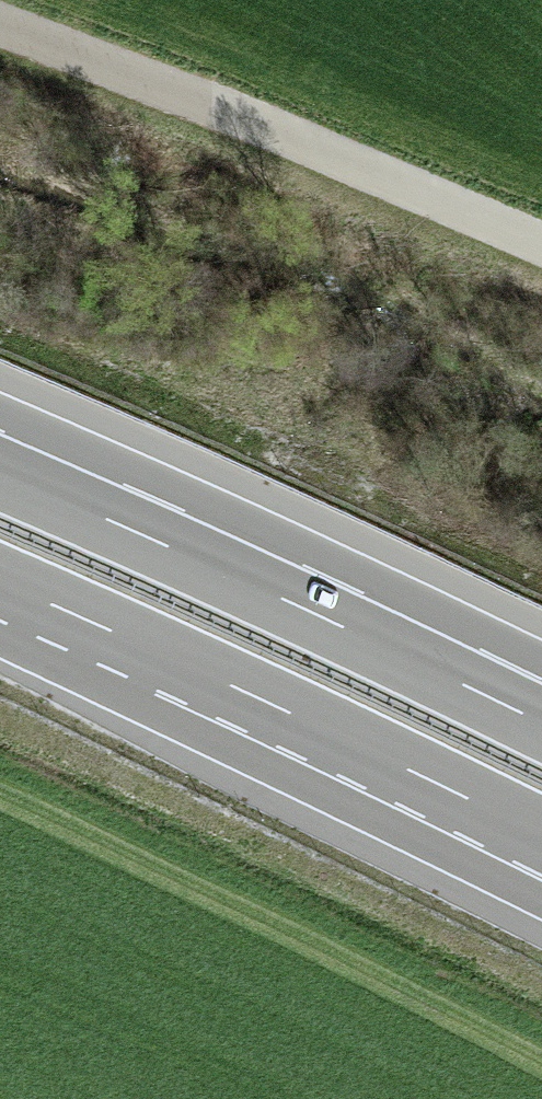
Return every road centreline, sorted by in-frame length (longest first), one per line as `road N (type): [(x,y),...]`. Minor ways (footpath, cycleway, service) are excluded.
road 1 (motorway): [(0,583),(541,835)]
road 2 (motorway): [(541,723),(0,475)]
road 3 (track): [(0,30),(311,145),(541,244)]

